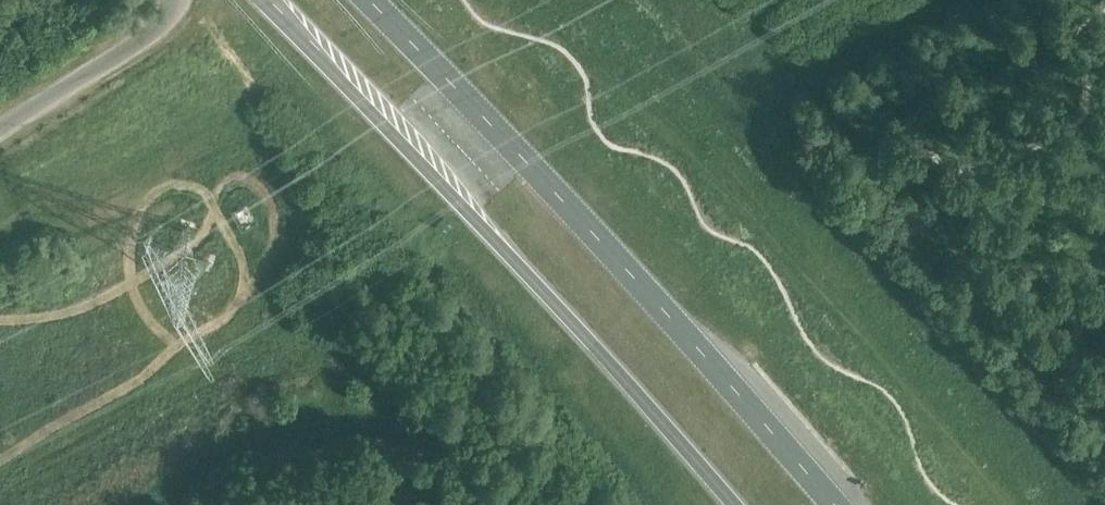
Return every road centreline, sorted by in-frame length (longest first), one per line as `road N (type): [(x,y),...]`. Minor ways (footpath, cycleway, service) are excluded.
road 1 (trunk): [(265,0),(734,504)]
road 2 (trunk): [(835,504),(368,0)]
road 3 (unclassified): [(0,126),(175,19),(182,0)]

